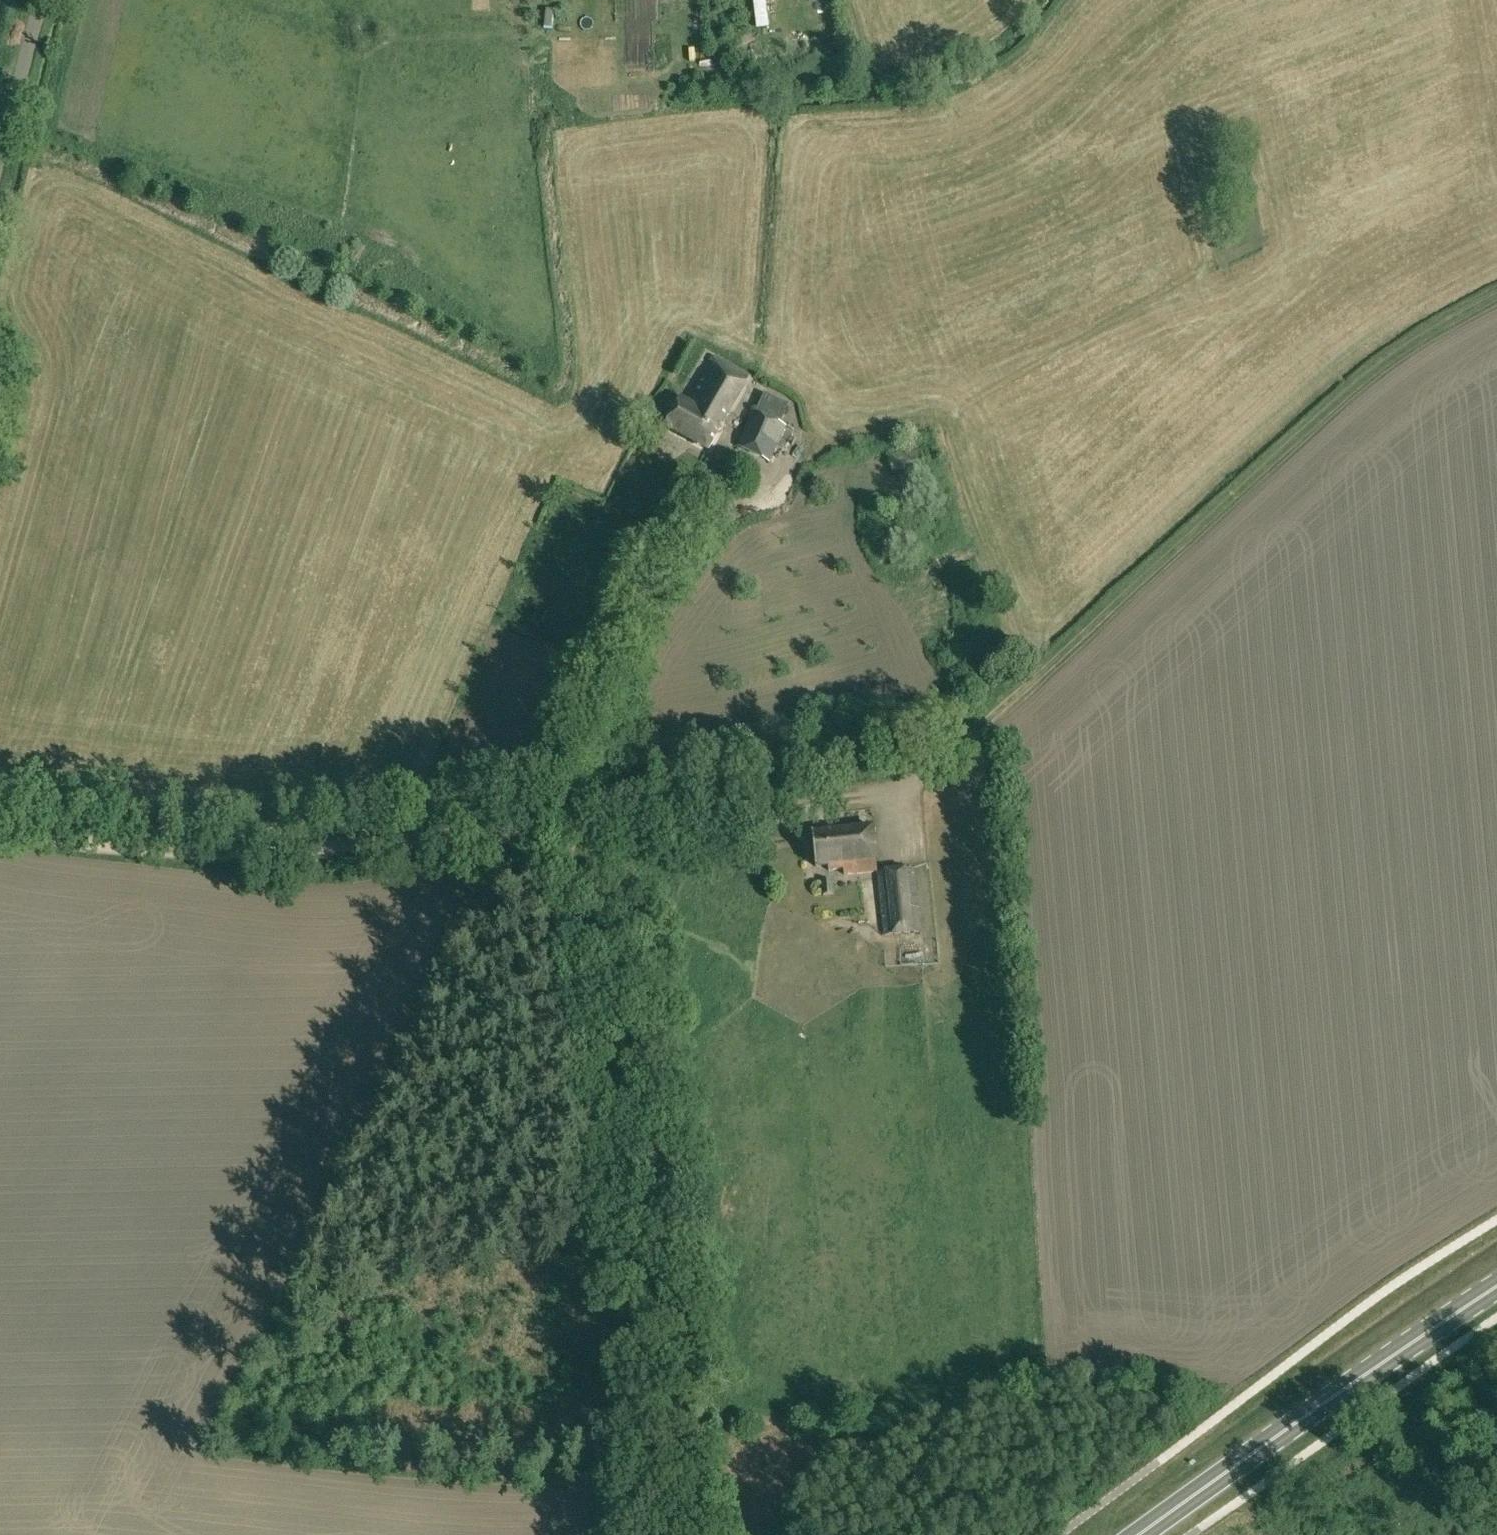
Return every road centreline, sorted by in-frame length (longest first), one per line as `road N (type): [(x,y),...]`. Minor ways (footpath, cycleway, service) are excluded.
road 1 (track): [(0,831),(197,867),(408,850),(575,824)]
road 2 (primary): [(1139,1534),(1496,1286)]
road 3 (track): [(575,824),(884,779)]
road 4 (unclassified): [(0,140),(35,0)]

